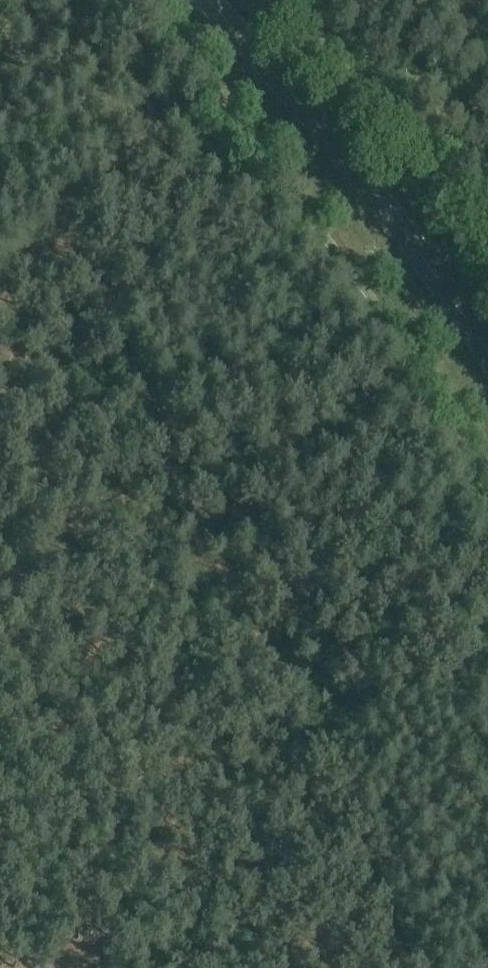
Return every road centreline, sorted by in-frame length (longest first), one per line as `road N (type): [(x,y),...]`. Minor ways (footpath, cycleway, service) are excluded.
road 1 (primary): [(487,366),(343,158),(199,0)]

